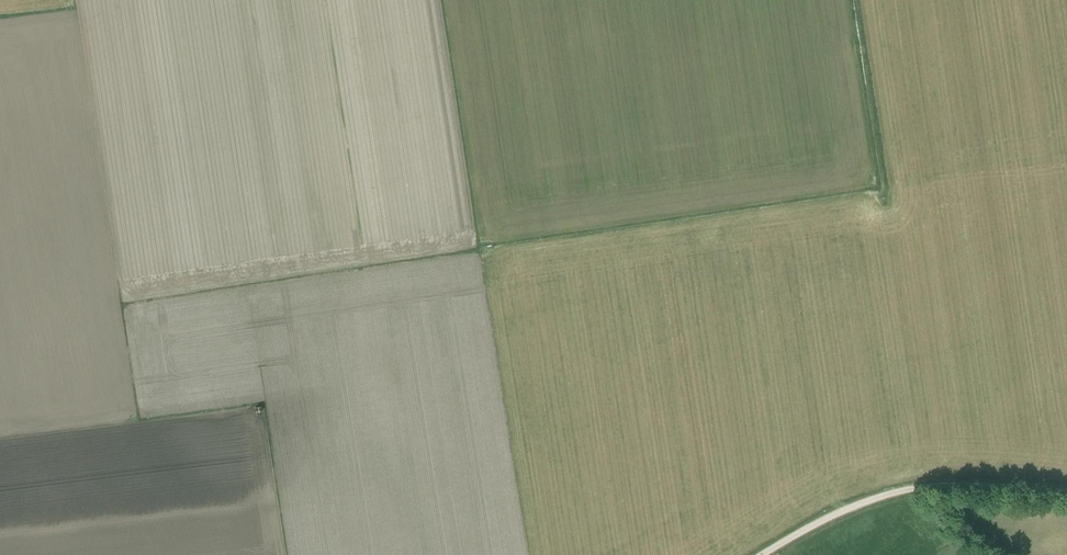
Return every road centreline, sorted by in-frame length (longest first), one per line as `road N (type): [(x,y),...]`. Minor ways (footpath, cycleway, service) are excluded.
road 1 (track): [(1066,492),(972,485),(896,495),(765,554)]

